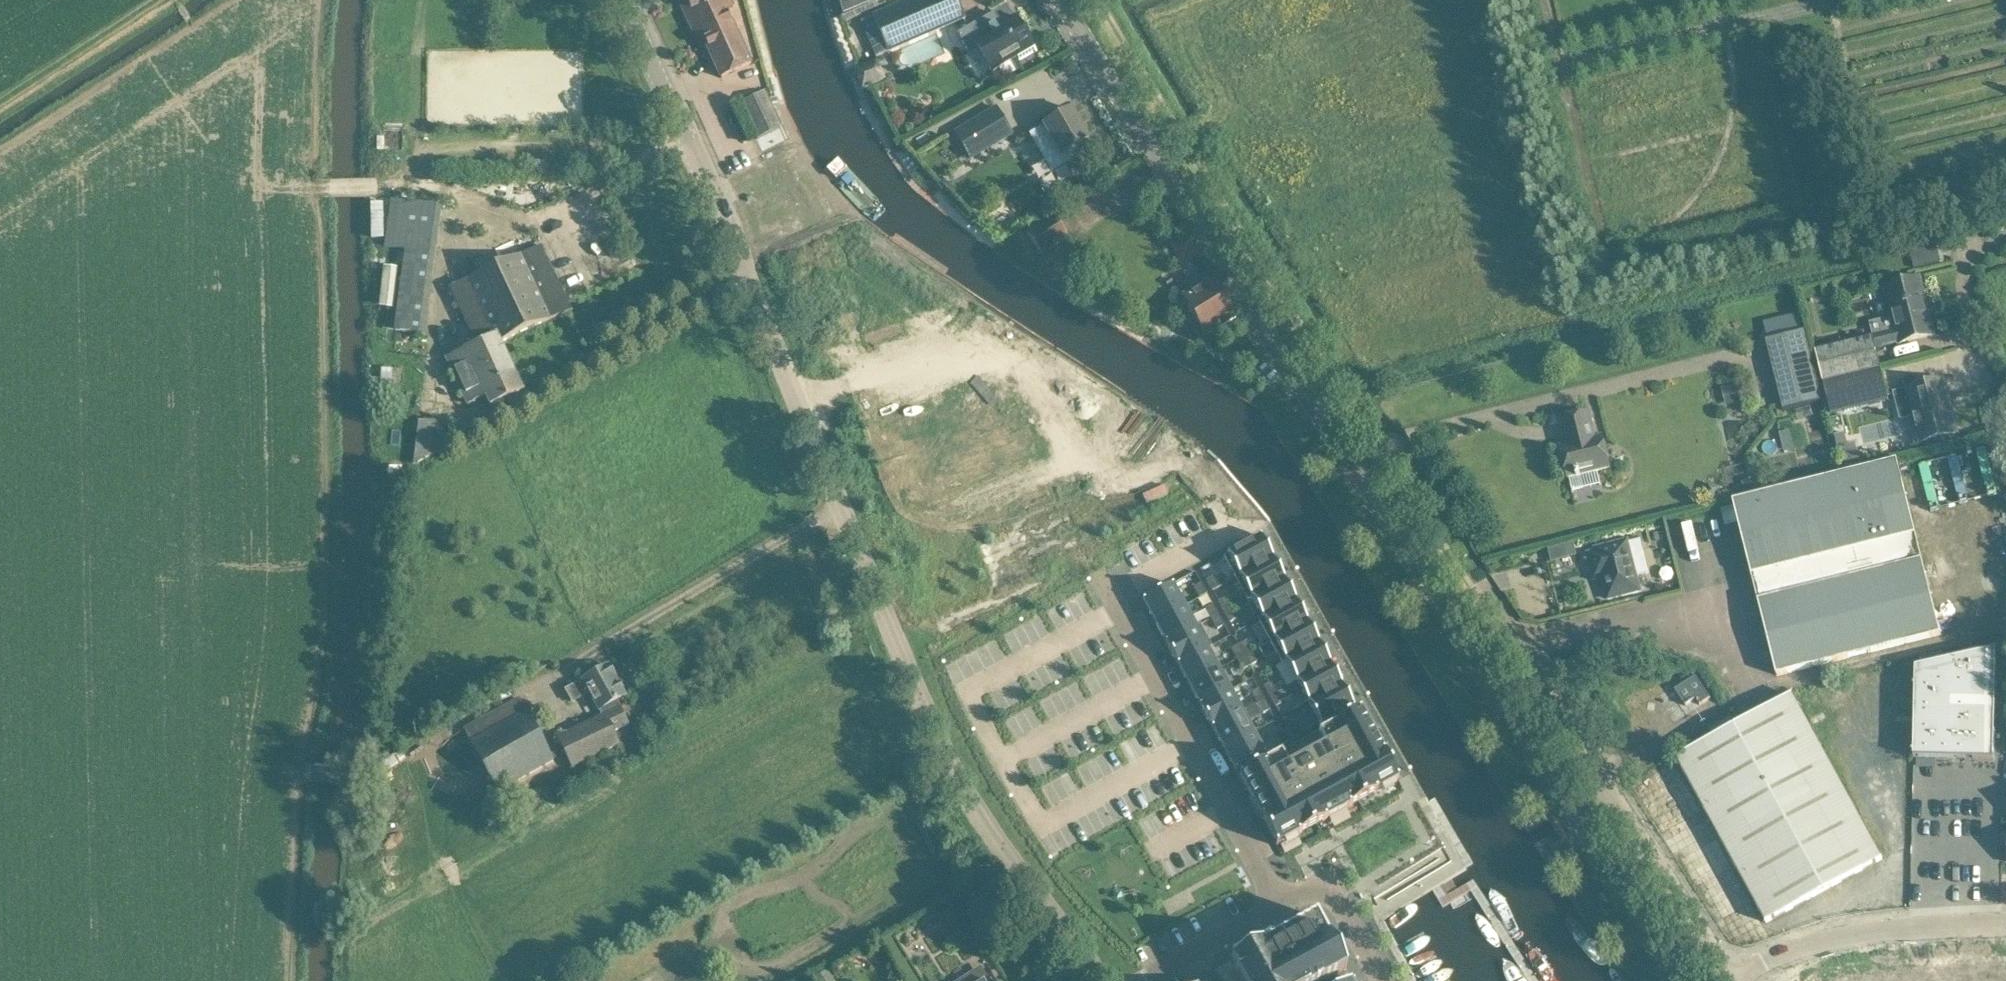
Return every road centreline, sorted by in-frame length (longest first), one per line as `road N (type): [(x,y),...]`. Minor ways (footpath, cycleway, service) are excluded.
road 1 (unclassified): [(1675,980),(1062,0)]
road 2 (tertiary): [(1102,980),(999,849),(940,748),(622,0)]
road 3 (track): [(1100,0),(1475,589)]
road 4 (residential): [(1726,980),(1475,589)]
road 5 (residential): [(1110,596),(1280,908)]
road 6 (residential): [(2005,927),(1886,929),(1807,946),(1738,980)]
road 7 (track): [(827,954),(999,849)]
road 8 (residential): [(1382,980),(1327,882),(1280,908)]
road 9 (residential): [(1110,596),(1243,522)]
road 10 (residential): [(1280,908),(1150,980)]

